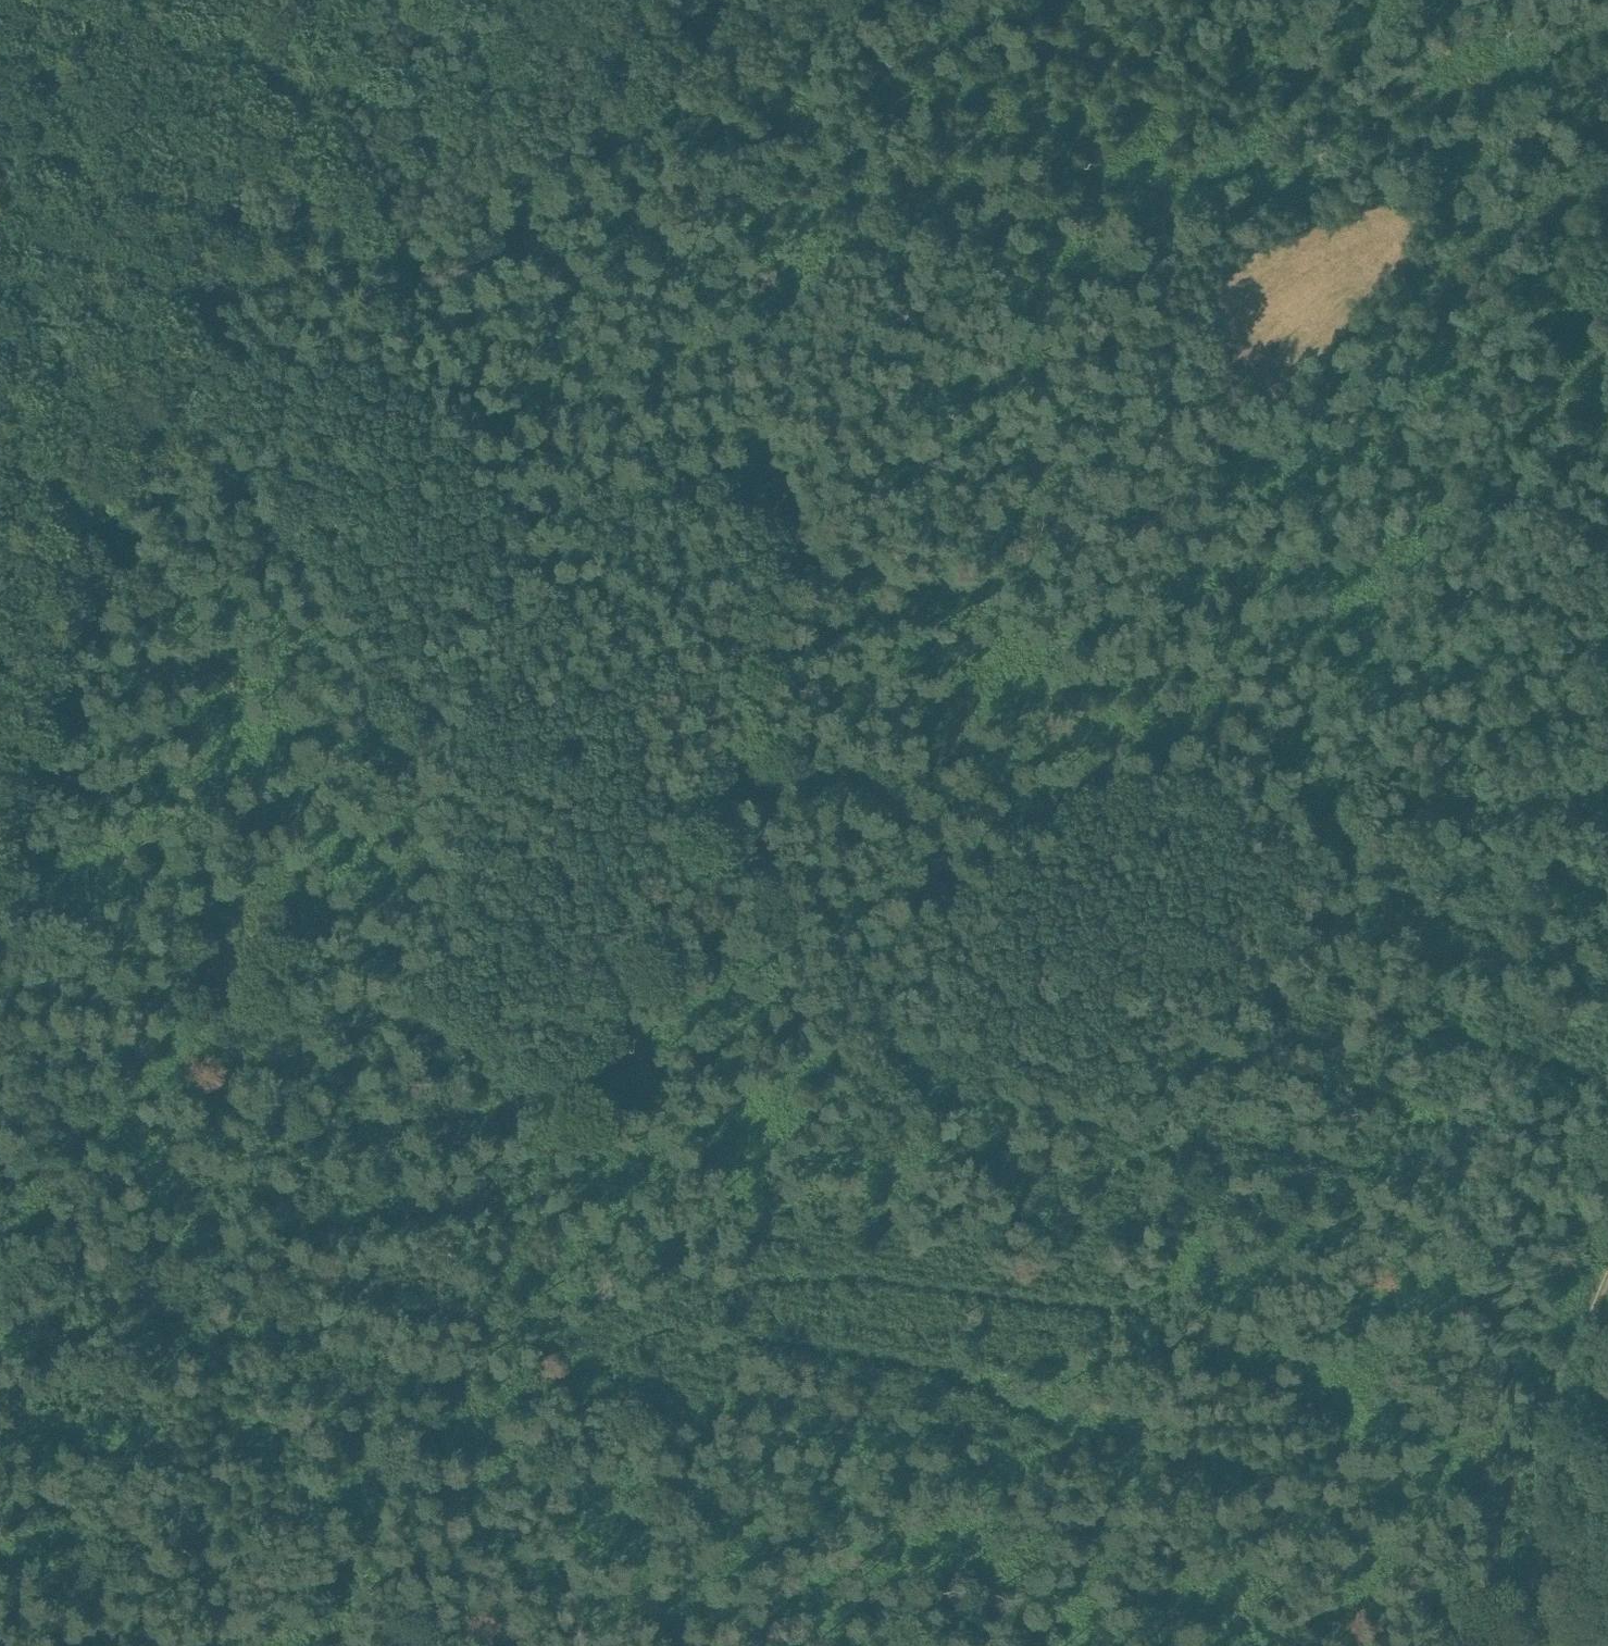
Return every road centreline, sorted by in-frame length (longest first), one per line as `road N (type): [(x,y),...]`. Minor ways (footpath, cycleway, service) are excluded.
road 1 (track): [(0,796),(315,0)]
road 2 (track): [(1440,1645),(1607,1201)]

